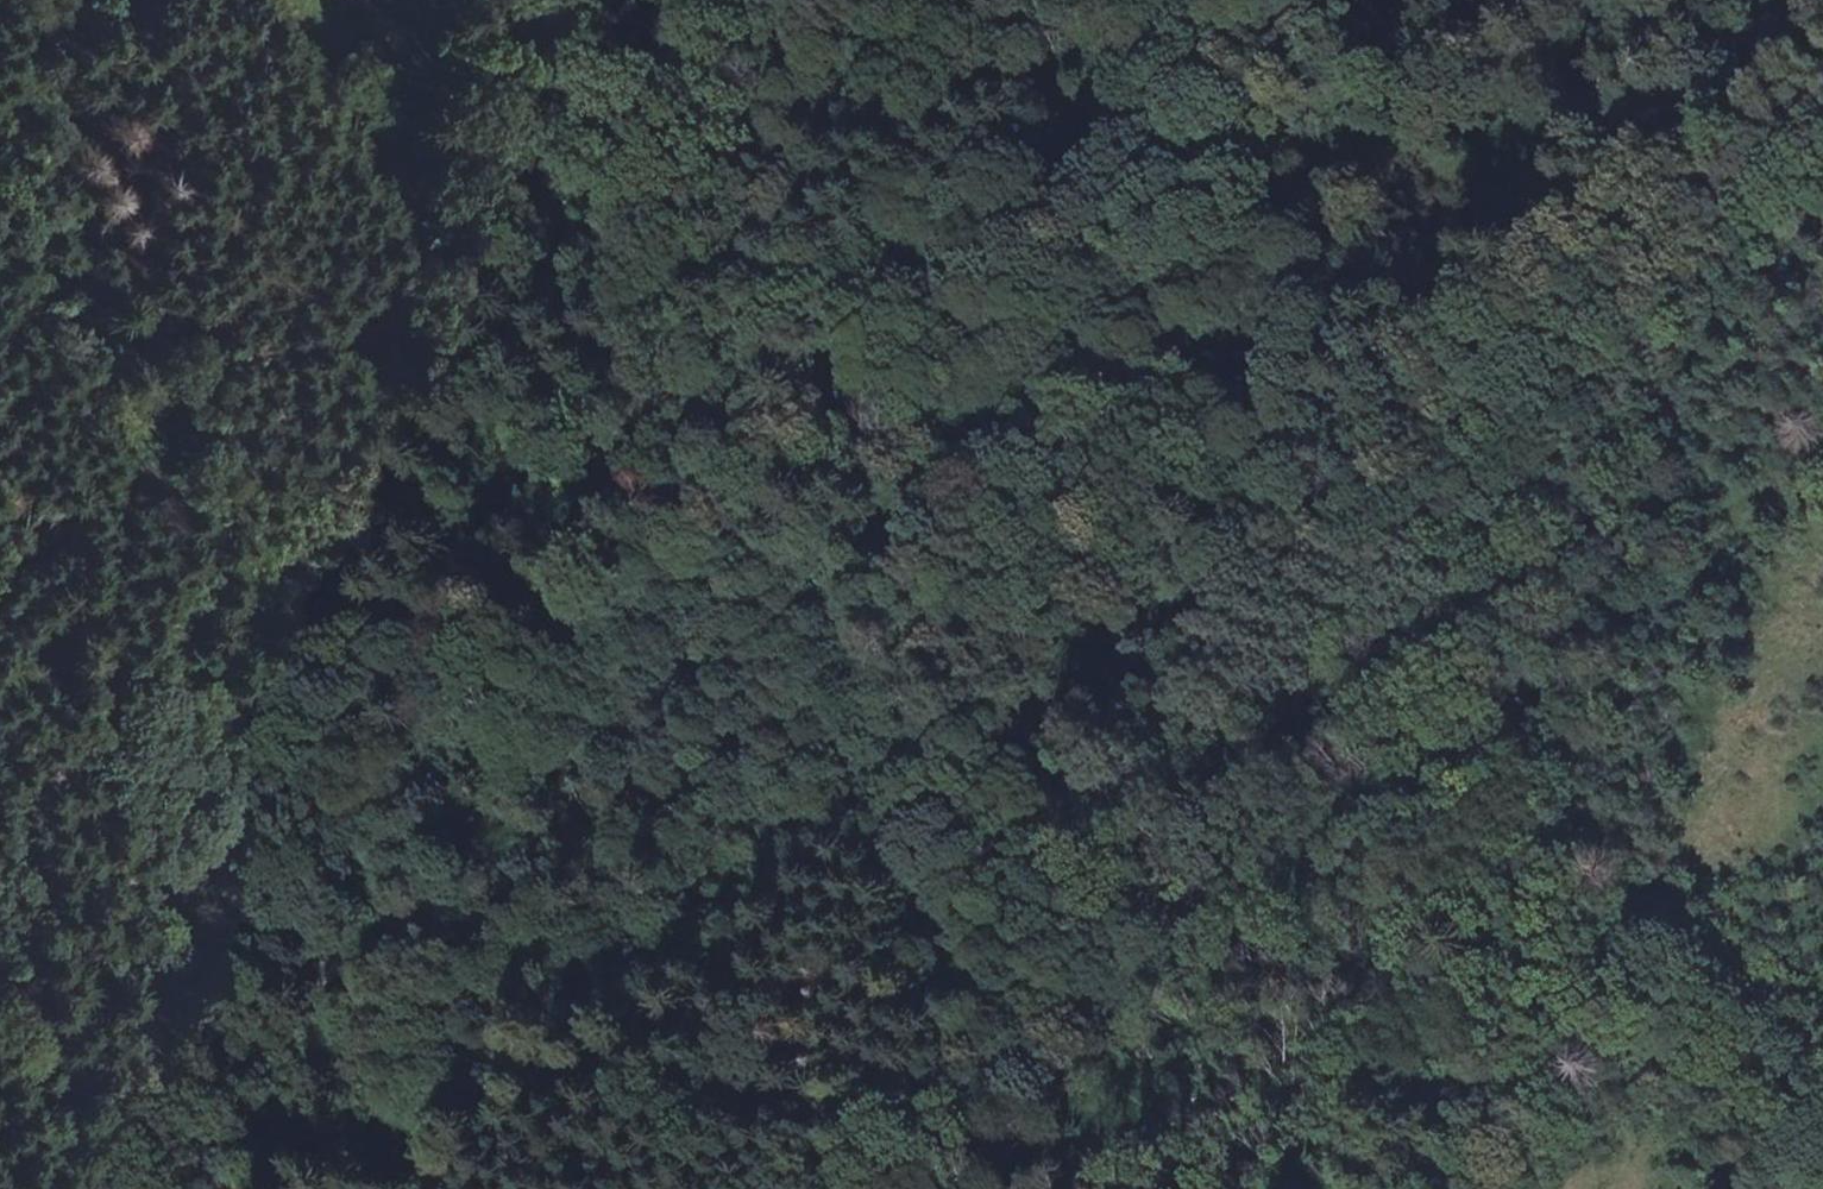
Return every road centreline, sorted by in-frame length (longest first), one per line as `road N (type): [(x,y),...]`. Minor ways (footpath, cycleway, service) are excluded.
road 1 (track): [(1409,1188),(1577,1098),(1631,1044),(1687,1046),(1740,1064),(1822,1181)]
road 2 (track): [(289,0),(331,80),(377,137),(428,170),(485,153),(513,65),(502,0)]

